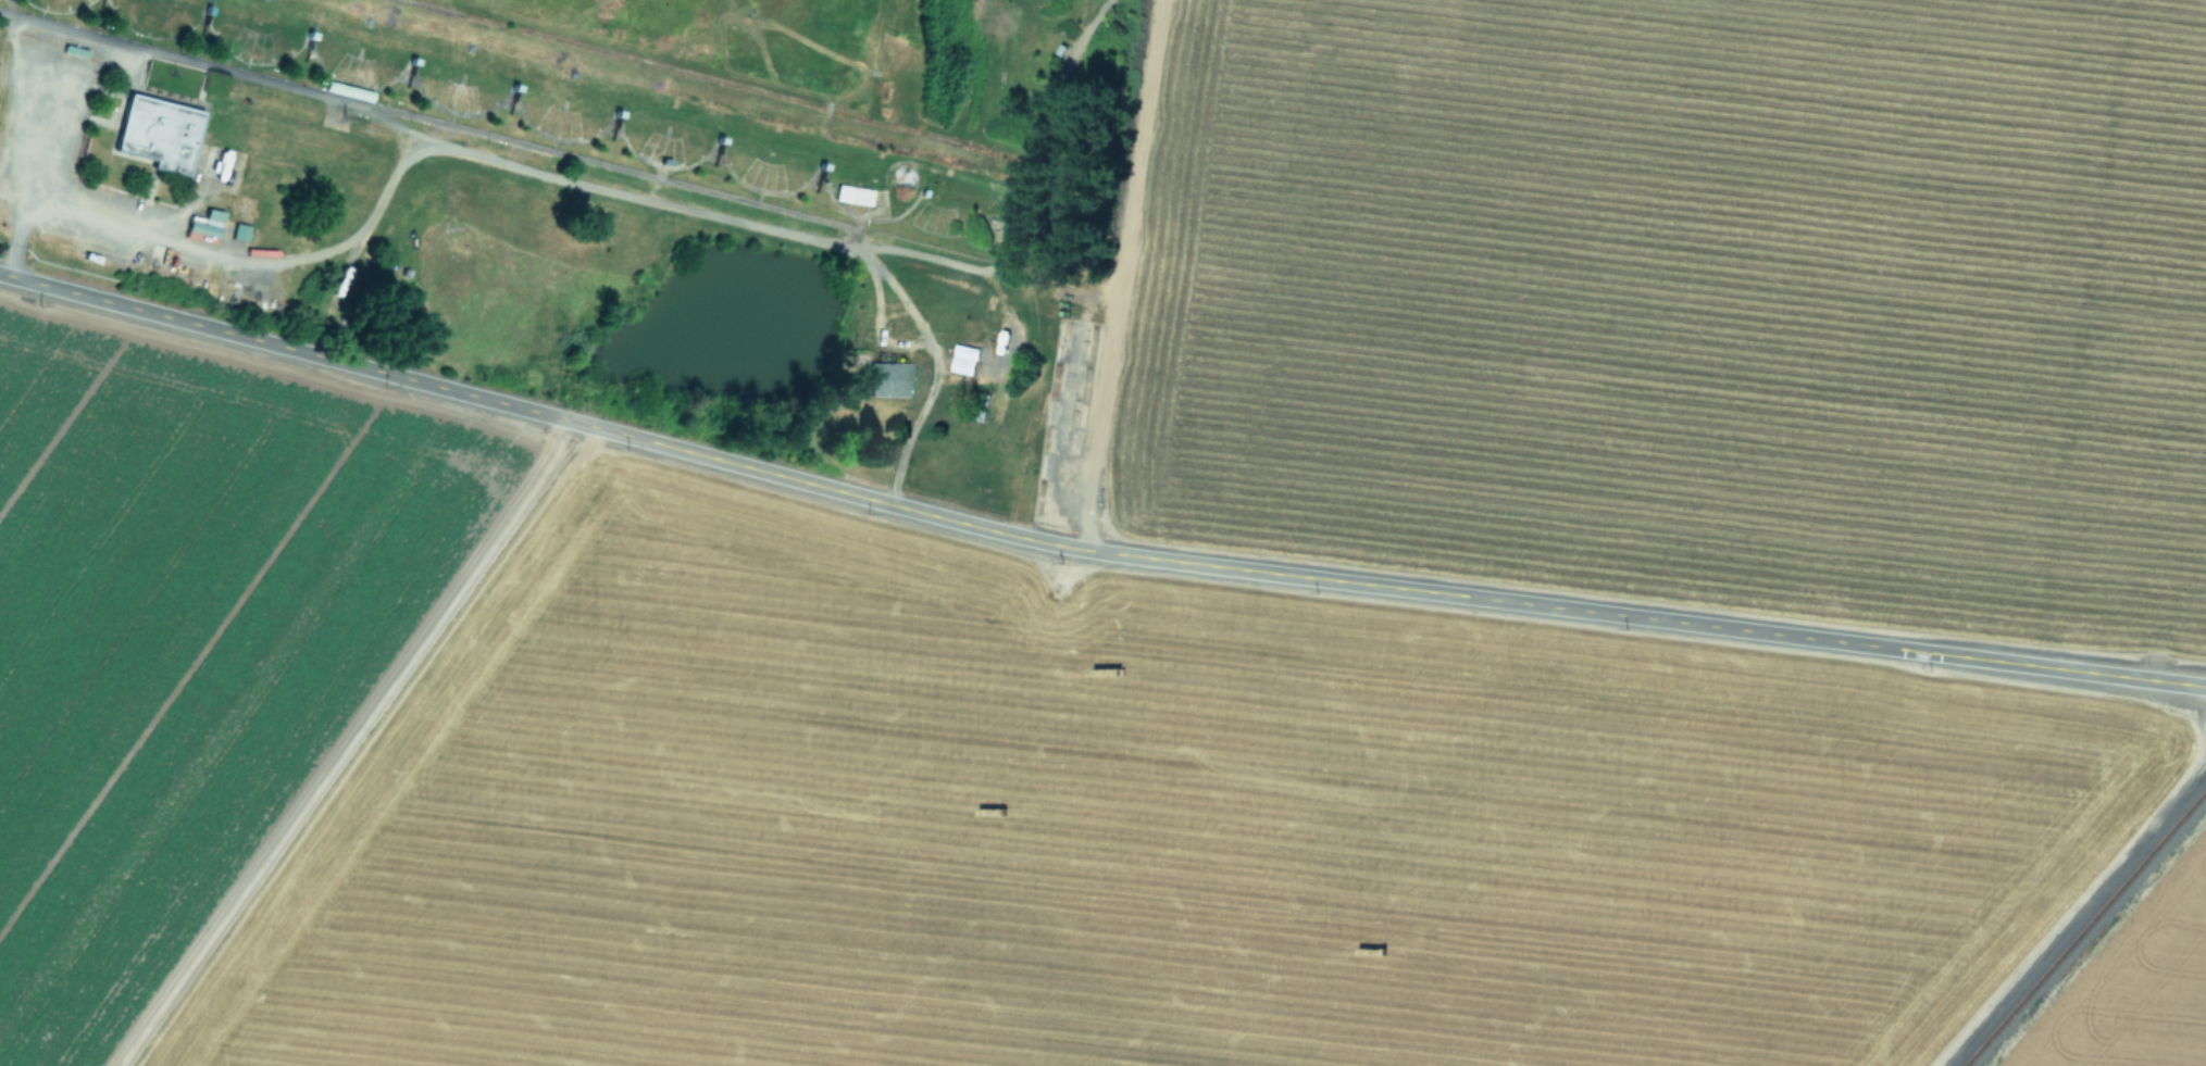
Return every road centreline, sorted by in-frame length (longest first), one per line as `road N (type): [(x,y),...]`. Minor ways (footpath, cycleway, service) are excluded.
road 1 (residential): [(2205,688),(1057,545),(0,274)]

